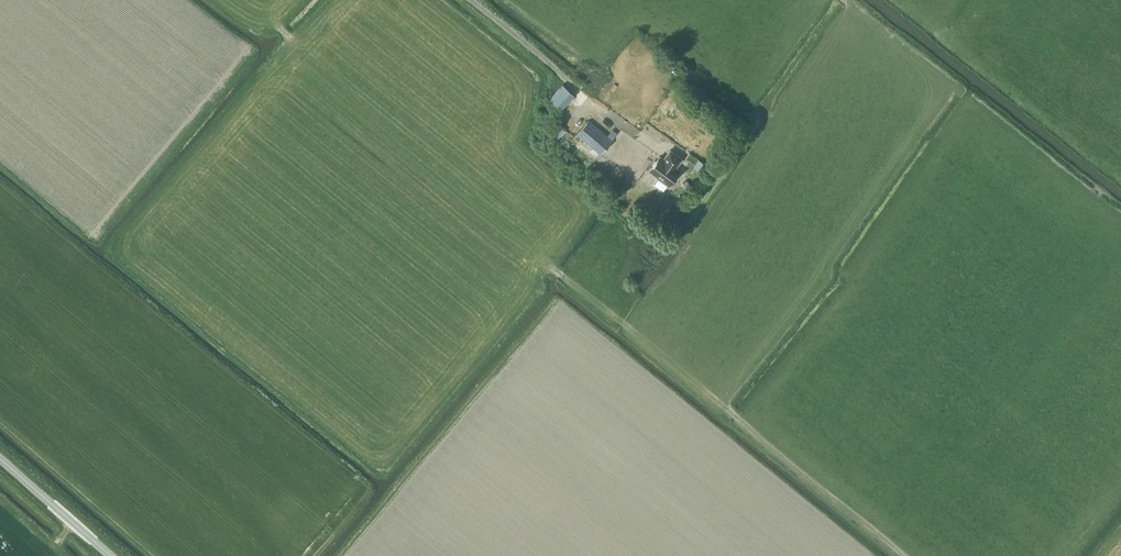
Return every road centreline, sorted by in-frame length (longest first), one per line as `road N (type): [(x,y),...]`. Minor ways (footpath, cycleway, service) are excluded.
road 1 (tertiary): [(110,555),(0,460)]
road 2 (unclassified): [(563,77),(470,0)]

